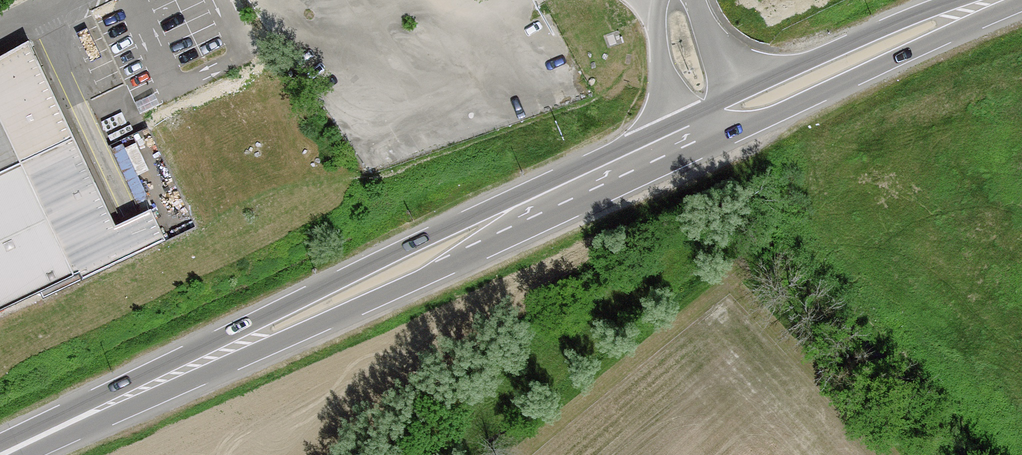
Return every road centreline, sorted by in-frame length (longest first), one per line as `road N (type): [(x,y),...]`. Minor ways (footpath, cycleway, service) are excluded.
road 1 (primary): [(675,125),(268,314),(126,396)]
road 2 (primary): [(126,396),(281,342),(687,154)]
road 3 (primary): [(731,134),(1010,0)]
road 4 (primary): [(958,0),(731,97)]
road 5 (primary): [(2,454),(126,396)]
road 6 (residential): [(667,0),(659,33),(675,125)]

